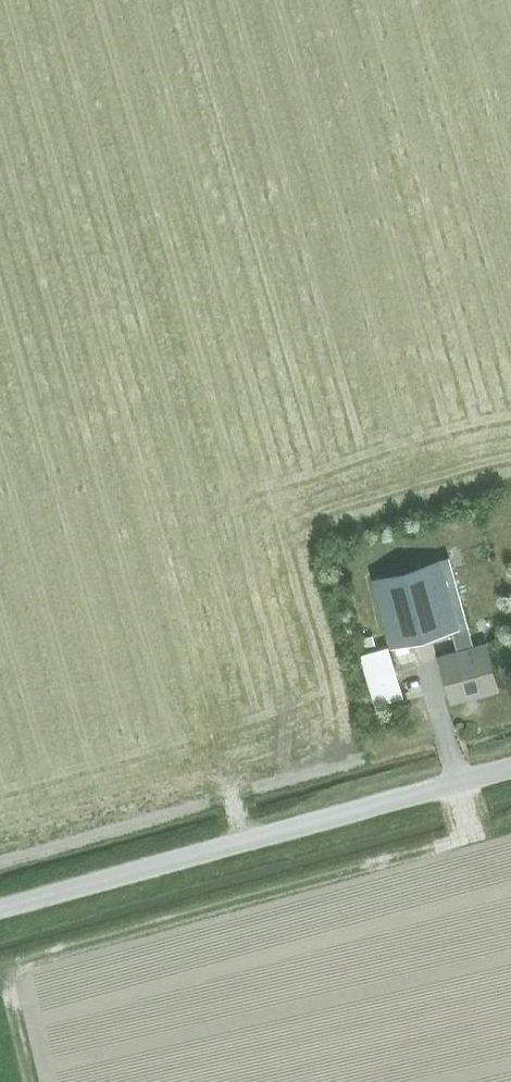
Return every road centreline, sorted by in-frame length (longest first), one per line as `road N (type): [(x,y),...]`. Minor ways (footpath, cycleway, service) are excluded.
road 1 (unclassified): [(0,910),(510,770)]

